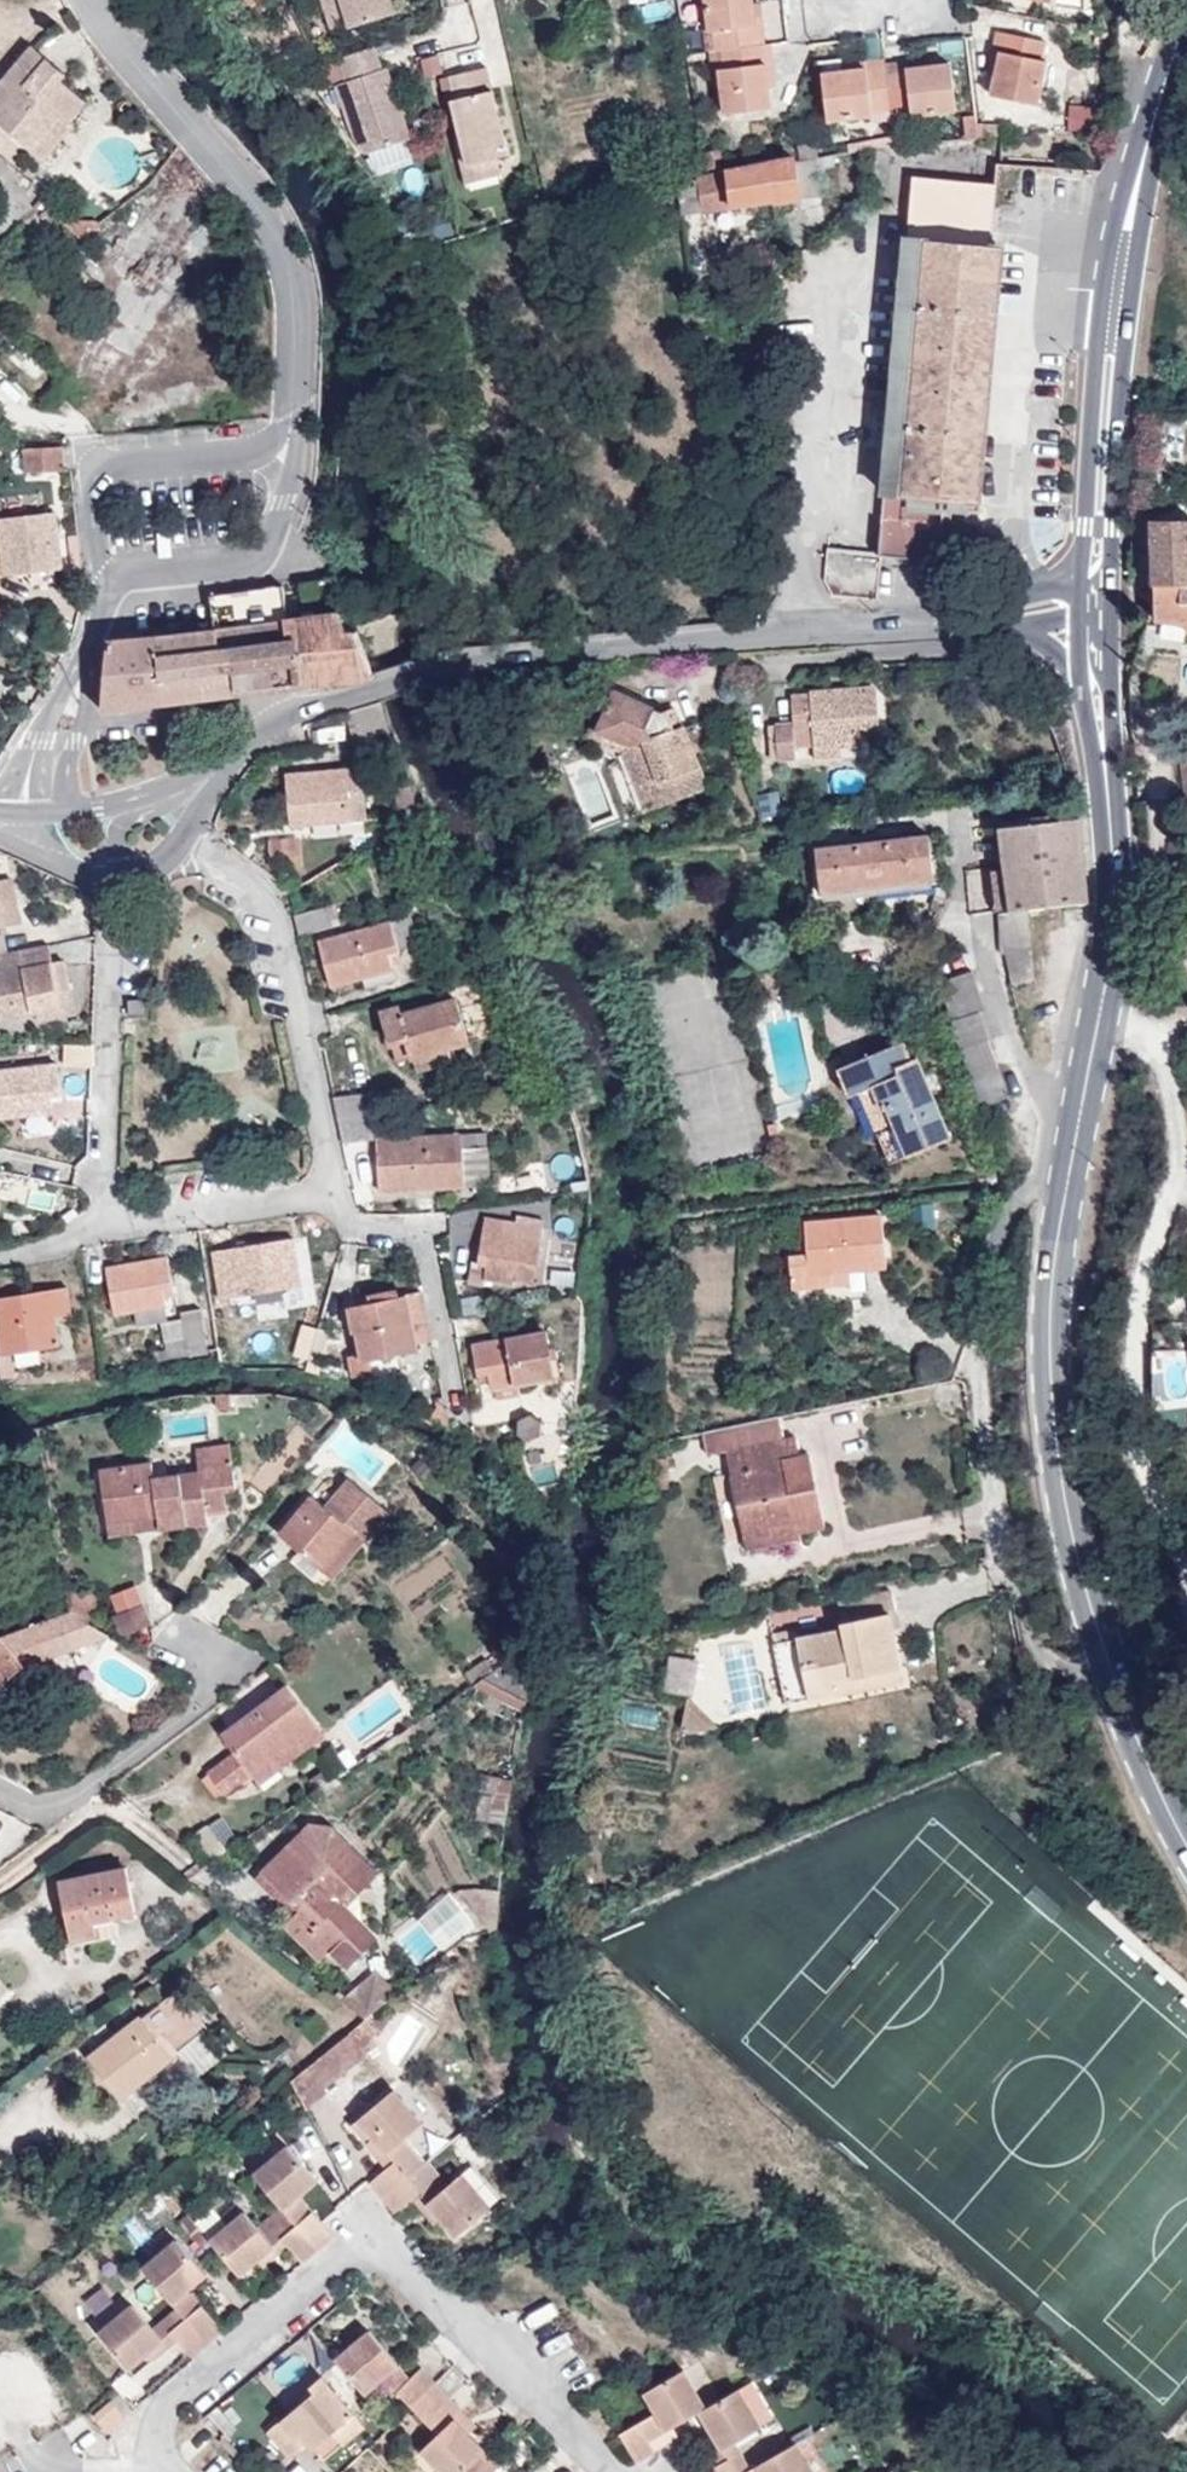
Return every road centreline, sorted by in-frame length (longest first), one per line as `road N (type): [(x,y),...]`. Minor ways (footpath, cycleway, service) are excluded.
road 1 (residential): [(115,874),(104,1144),(109,1196),(136,1219),(312,1192),(330,1174),(327,1149),(274,911),(263,891),(190,831)]
road 2 (residential): [(609,2471),(378,2256),(338,2265),(170,2406),(159,2430),(170,2471)]
road 3 (residential): [(869,627),(492,661),(292,711),(258,729)]
road 4 (primary): [(1186,29),(1129,214),(1108,332),(1104,571)]
road 5 (residential): [(1144,1029),(1180,1092),(1180,1177),(1145,1361),(1151,1464),(1186,1555)]
road 6 (primary): [(1082,1111),(1061,1237),(1054,1367),(1067,1491),(1092,1603)]
road 7 (residential): [(90,0),(117,47),(247,189),(281,241),(295,298),(295,379)]
road 8 (residential): [(1092,1603),(1043,1606),(1017,1594),(977,1351),(894,1324)]
road 9 (residential): [(295,379),(276,433),(256,449),(97,473),(108,590)]
road 10 (primary): [(1105,673),(1112,851),(1097,1028)]
road 11 (residential): [(108,590),(125,576),(259,559),(299,446),(295,379)]
road 12 (residential): [(0,1794),(34,1807),(63,1804),(220,1688),(216,1663),(191,1646)]
road 13 (residential): [(1082,1111),(1039,1079),(991,971),(978,858)]
road 14 (primary): [(1092,1603),(1132,1721),(1186,1841)]
road 15 (residential): [(1104,571),(869,627)]
road 16 (residential): [(0,1886),(104,1815),(145,1831),(188,1867)]
road 17 (residential): [(66,810),(85,642)]
road 18 (residential): [(869,627),(1035,624)]
road 19 (residential): [(51,693),(0,805)]
road 20 (residential): [(190,831),(258,729)]

